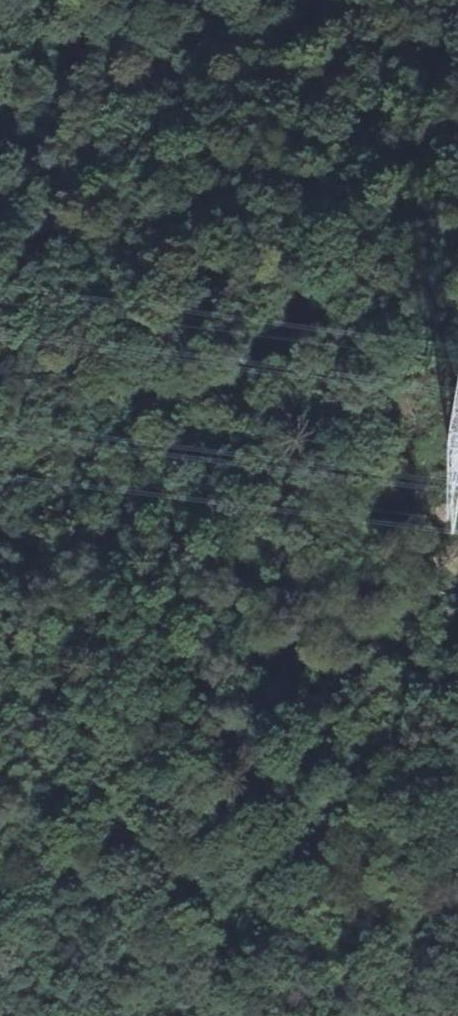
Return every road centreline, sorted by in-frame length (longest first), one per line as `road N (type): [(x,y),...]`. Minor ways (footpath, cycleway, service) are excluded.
road 1 (track): [(0,506),(90,407),(137,426),(33,765),(45,1015)]
road 2 (track): [(151,1015),(178,971),(299,870),(457,615)]
road 3 (track): [(83,0),(0,196)]

